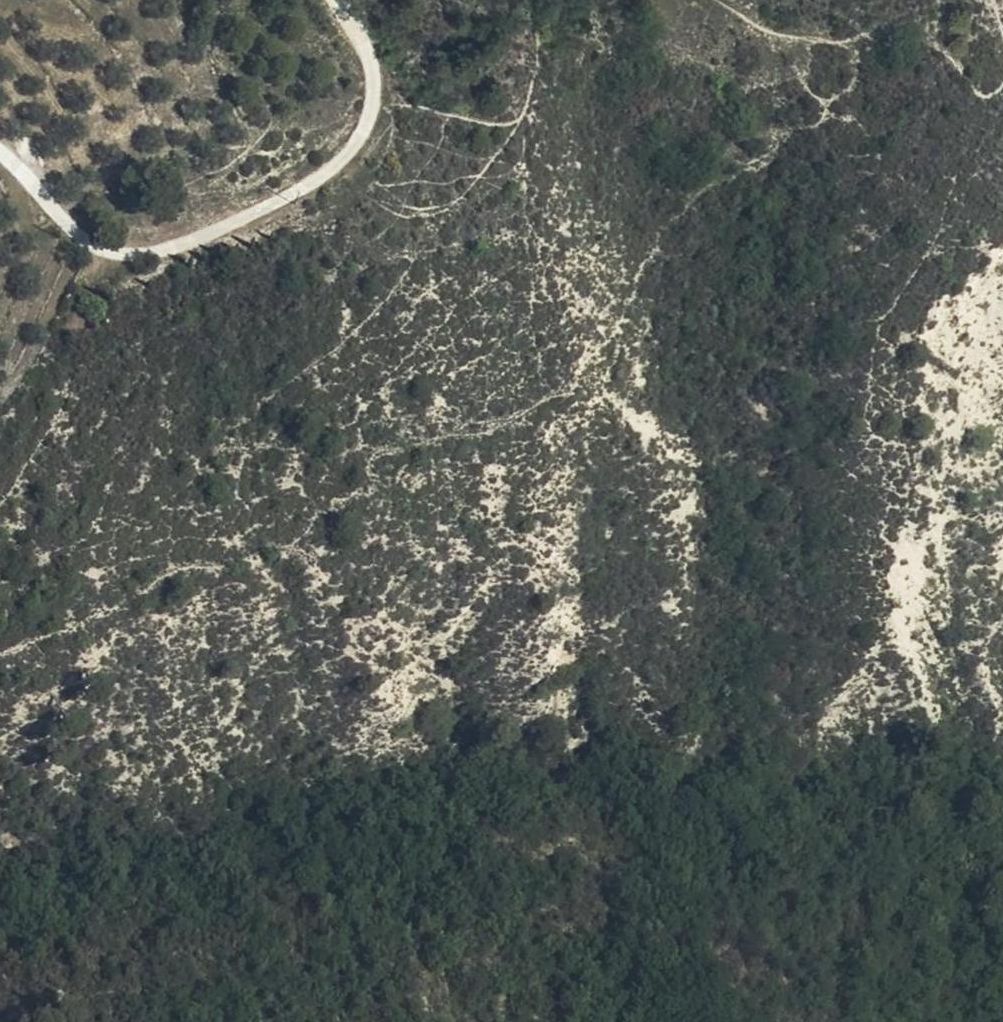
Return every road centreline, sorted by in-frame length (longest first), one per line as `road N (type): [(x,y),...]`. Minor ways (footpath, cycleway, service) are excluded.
road 1 (track): [(342,0),(366,31),(379,85),(372,130),(282,201),(160,254),(105,257),(62,227),(0,149)]

